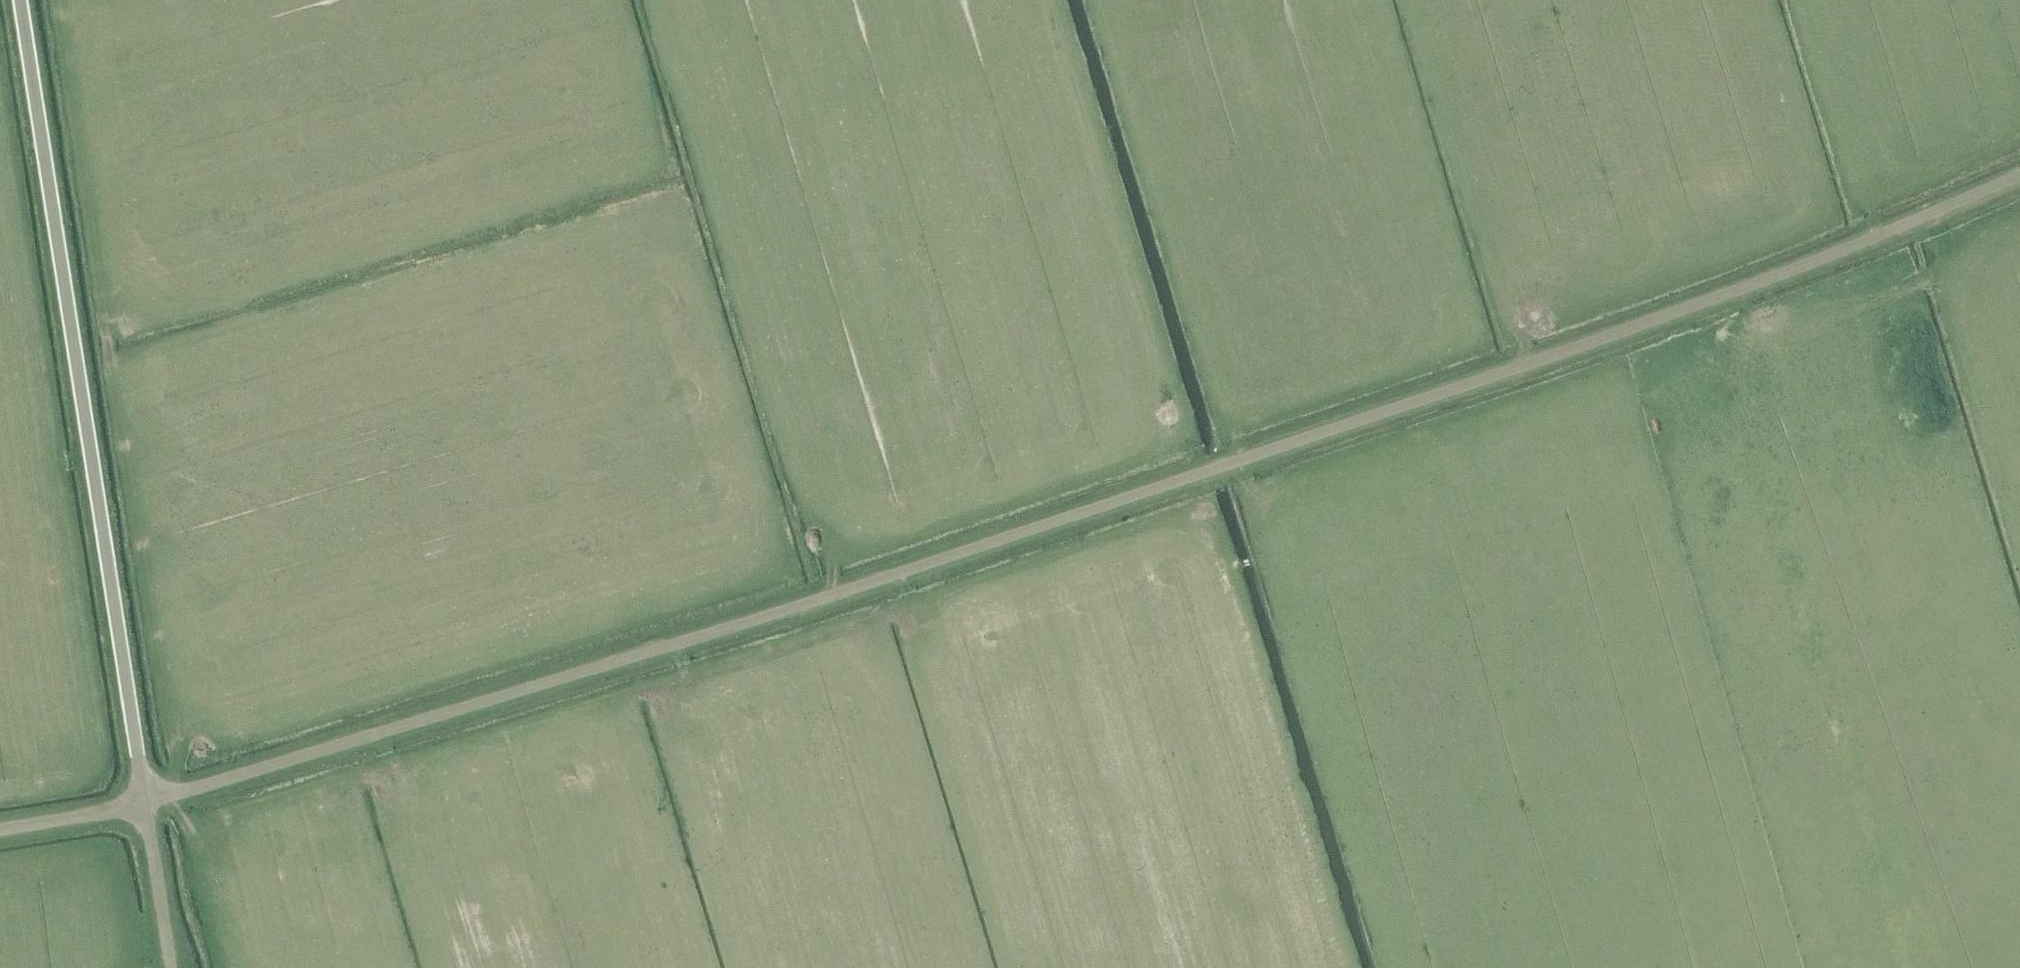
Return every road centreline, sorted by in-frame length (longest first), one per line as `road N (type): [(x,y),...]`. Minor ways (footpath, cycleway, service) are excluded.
road 1 (unclassified): [(151,810),(1449,390),(1720,296),(2019,170)]
road 2 (unclassified): [(151,810),(26,0)]
road 3 (unclassified): [(176,967),(151,810)]
road 4 (unclassified): [(151,810),(0,834)]

